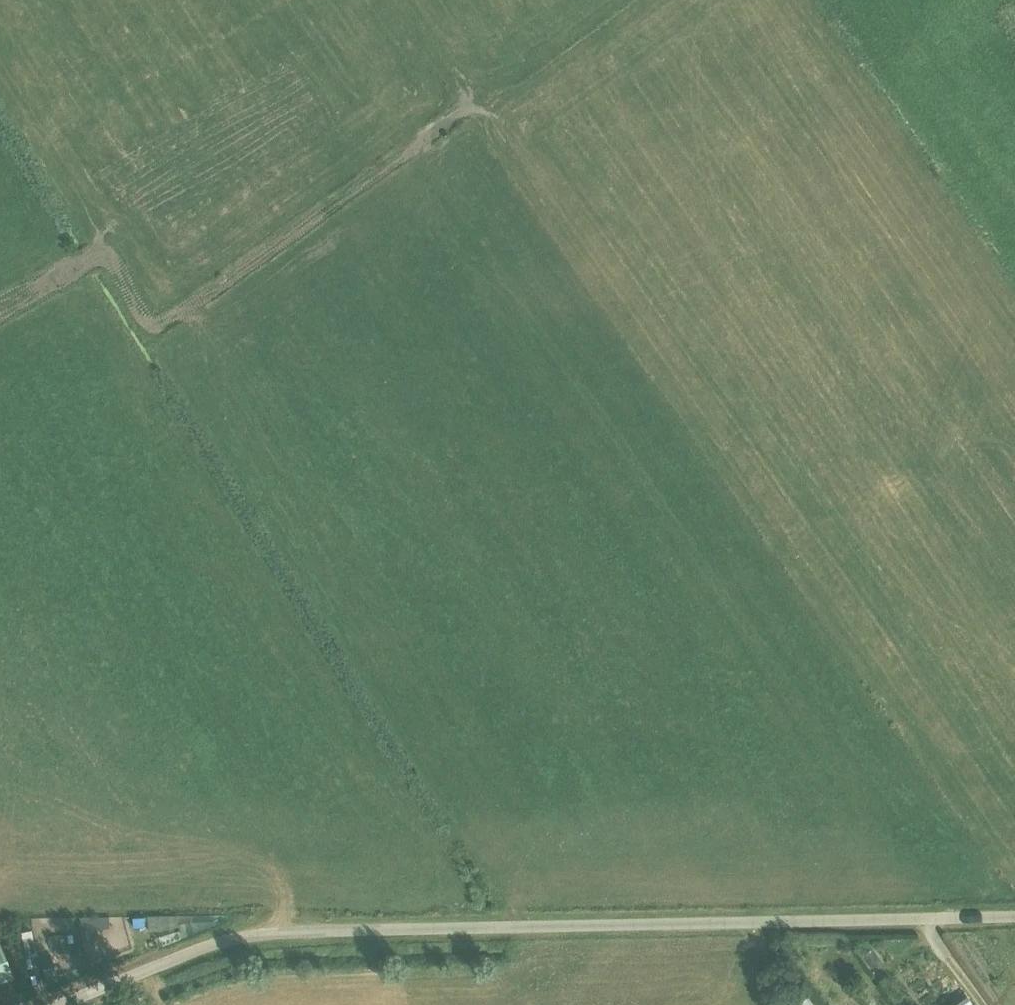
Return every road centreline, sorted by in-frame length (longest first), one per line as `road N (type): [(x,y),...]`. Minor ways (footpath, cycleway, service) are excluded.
road 1 (unclassified): [(1014,916),(264,934),(61,1004)]

